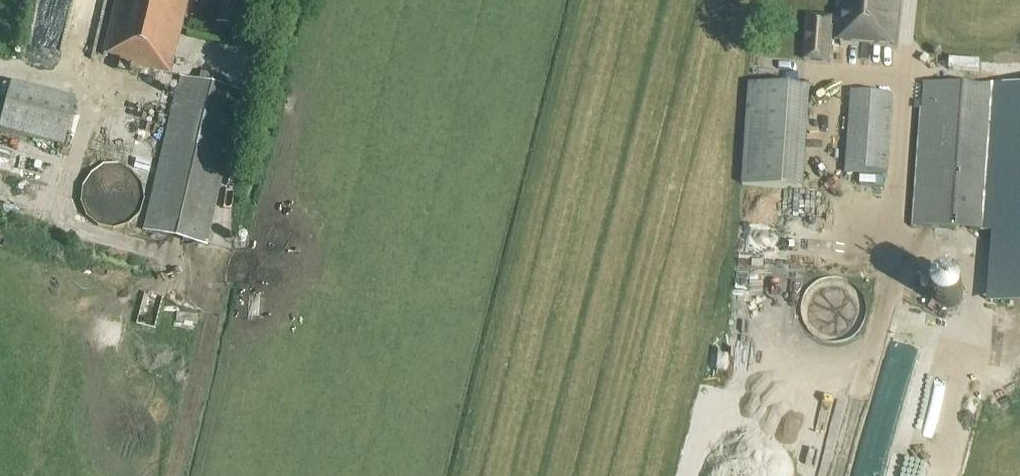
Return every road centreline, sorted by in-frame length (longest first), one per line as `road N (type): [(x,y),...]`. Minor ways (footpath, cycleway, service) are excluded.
road 1 (track): [(837,475),(885,301)]

